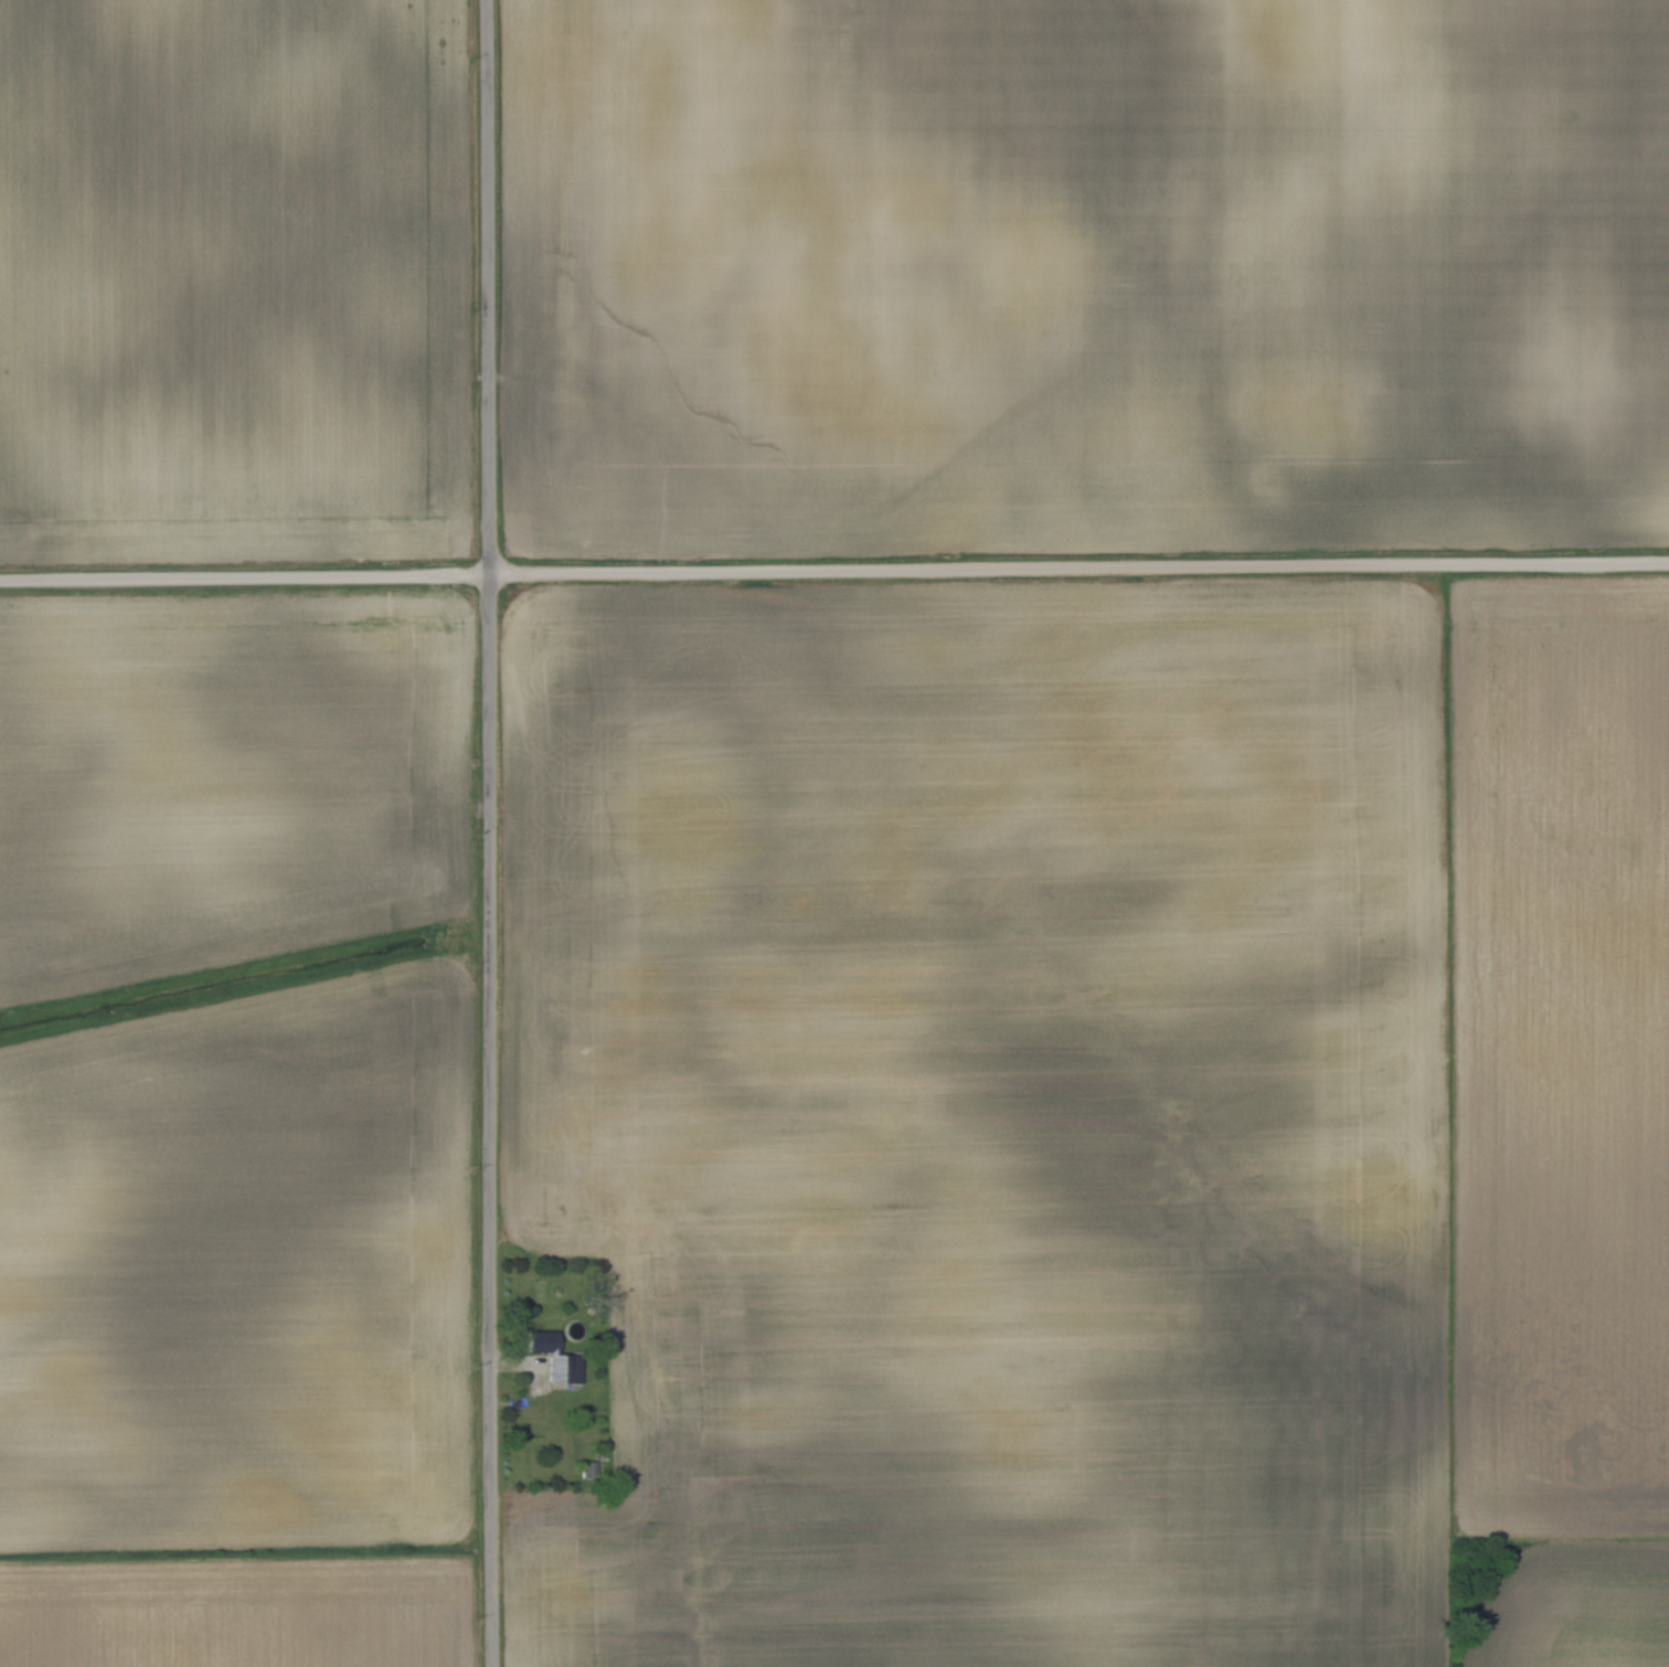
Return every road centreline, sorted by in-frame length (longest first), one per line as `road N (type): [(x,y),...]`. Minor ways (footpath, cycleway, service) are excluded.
road 1 (residential): [(0,582),(483,569),(1668,561)]
road 2 (residential): [(480,1666),(481,0)]

